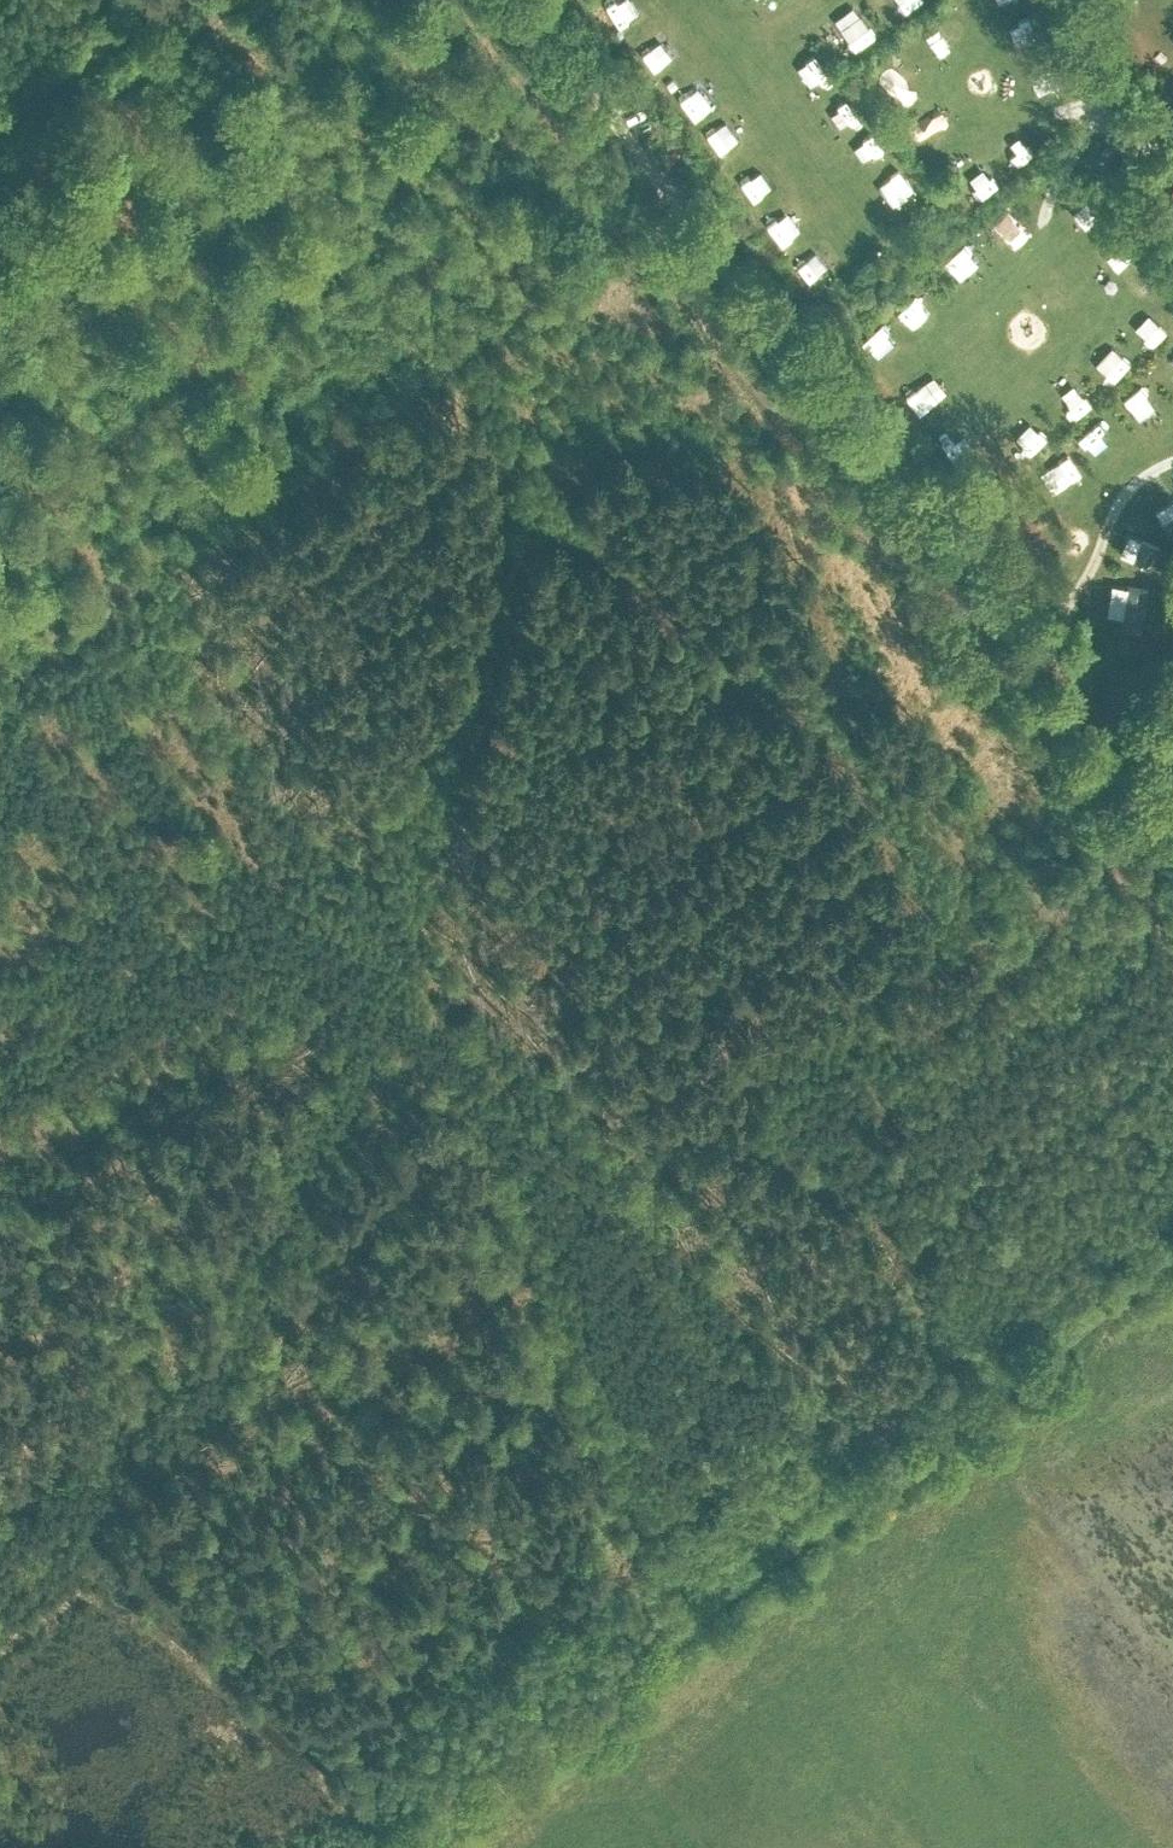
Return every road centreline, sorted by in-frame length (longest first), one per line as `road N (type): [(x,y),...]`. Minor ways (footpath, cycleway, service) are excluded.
road 1 (track): [(162,0),(0,124)]

